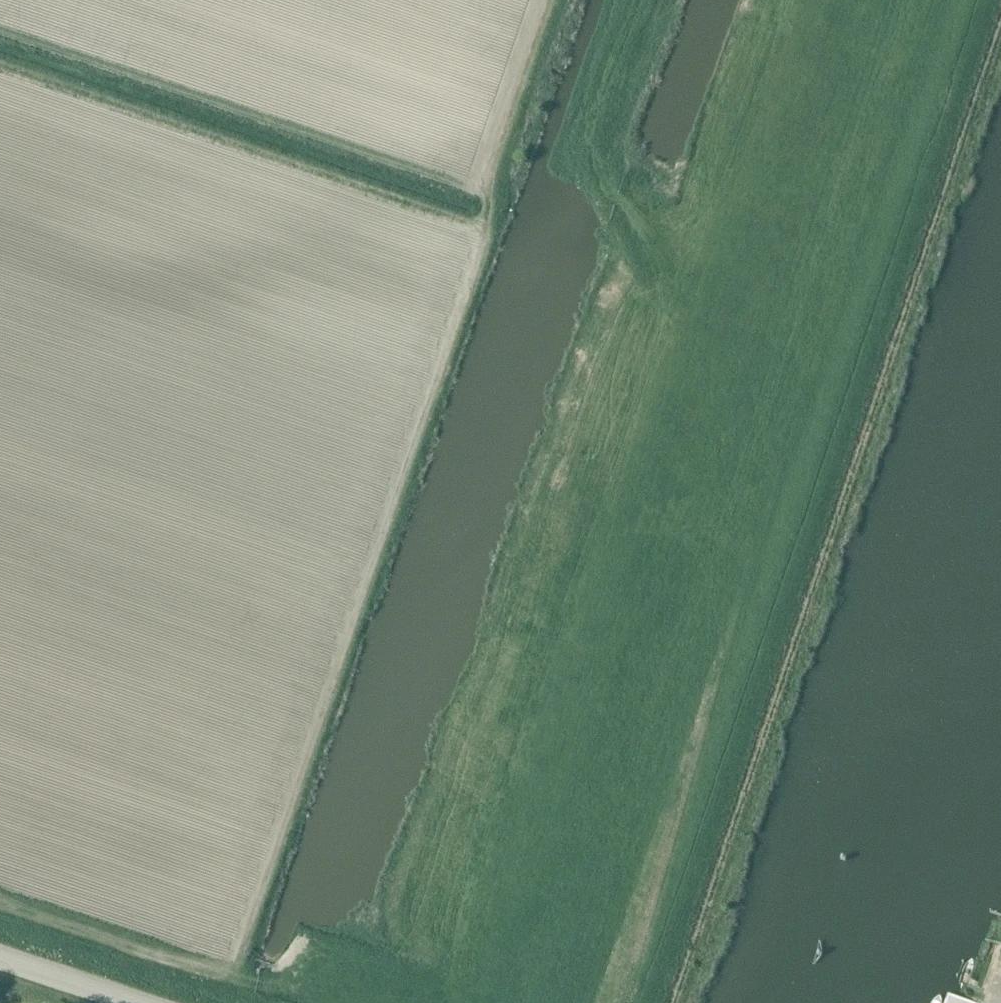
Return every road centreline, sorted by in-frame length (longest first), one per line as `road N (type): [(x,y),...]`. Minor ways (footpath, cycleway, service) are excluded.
road 1 (track): [(980,0),(638,1002)]
road 2 (unclassified): [(139,1002),(0,957)]

